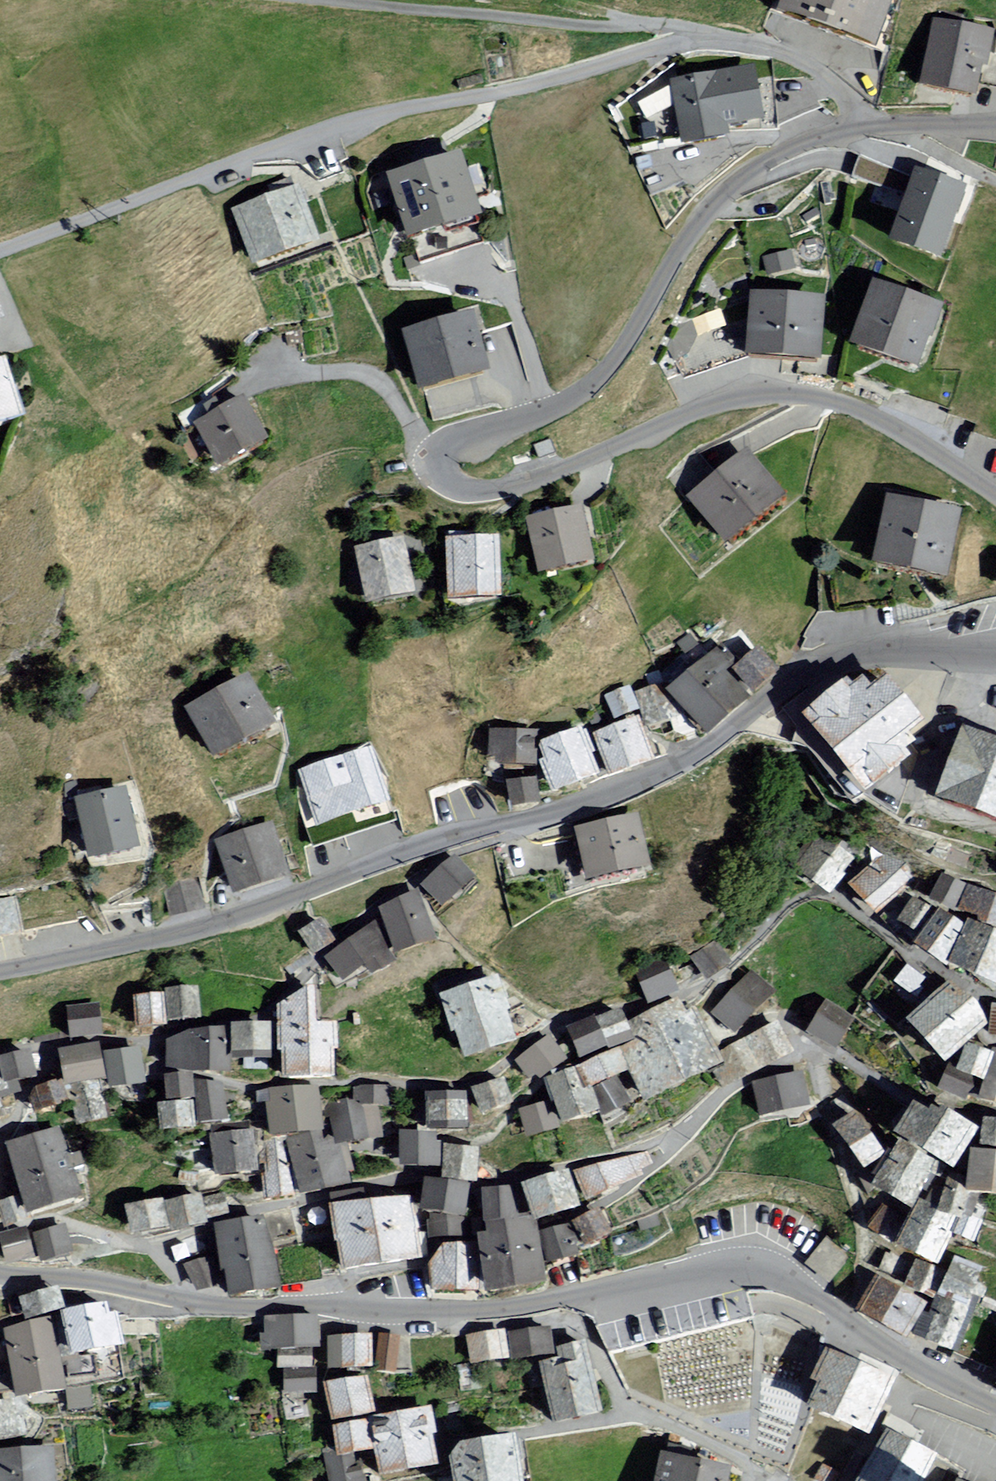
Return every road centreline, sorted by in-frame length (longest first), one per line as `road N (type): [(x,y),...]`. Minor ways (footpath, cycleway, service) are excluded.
road 1 (unclassified): [(995,123),(880,125),(816,137),(769,158),(712,201),(600,378),(572,398),(466,434),(430,459),(443,483),(466,492),(515,486),(733,397),(775,391),(872,413),(995,494)]
road 2 (unclassified): [(995,654),(845,656),(657,777),(578,808),(408,849),(228,924),(0,969)]
road 3 (unclassified): [(0,1269),(199,1304),(477,1311),(580,1296)]
road 4 (unclassified): [(580,1296),(709,1264),(748,1265),(801,1287),(926,1376),(995,1405)]
road 5 (track): [(619,20),(572,28),(313,0)]
road 6 (residential): [(775,1480),(634,1414)]
road 7 (residential): [(634,1414),(617,1391),(580,1296)]

